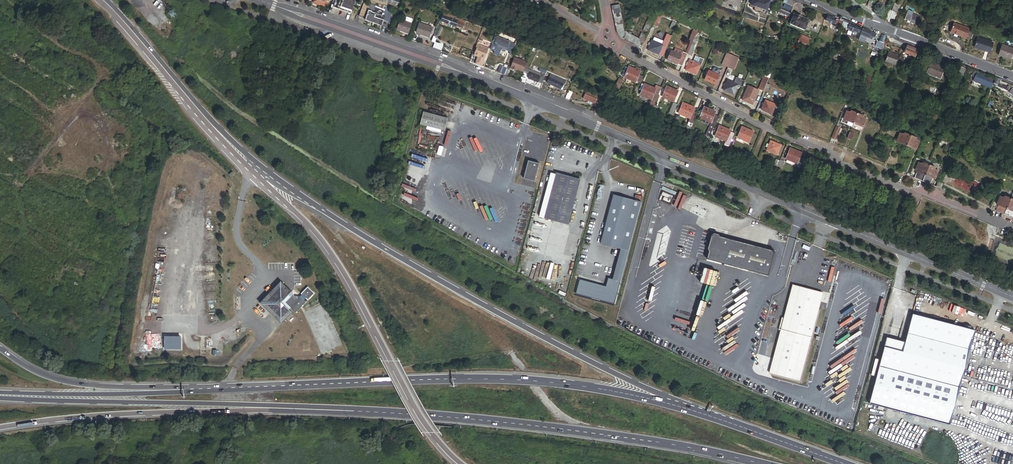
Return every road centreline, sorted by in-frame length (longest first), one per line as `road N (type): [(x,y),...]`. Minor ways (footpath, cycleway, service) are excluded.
road 1 (secondary): [(259,0),(457,70),(1012,298)]
road 2 (trunk): [(721,419),(535,332),(249,162)]
road 3 (residential): [(1012,227),(840,163),(622,49)]
road 4 (motorway): [(355,410),(555,427),(765,463)]
road 5 (trunk): [(721,419),(559,383),(355,383)]
road 6 (motorway): [(249,162),(339,266),(433,435),(460,463)]
road 7 (trunk): [(355,383),(68,382),(0,350)]
road 8 (motorway): [(0,428),(143,412),(355,410)]
road 9 (motorway): [(0,398),(355,410)]
road 10 (trunk): [(355,383),(0,393)]
road 11 (primary): [(249,162),(101,0)]
road 12 (tertiary): [(880,26),(1012,76)]
road 13 (trunk): [(846,463),(721,419)]

